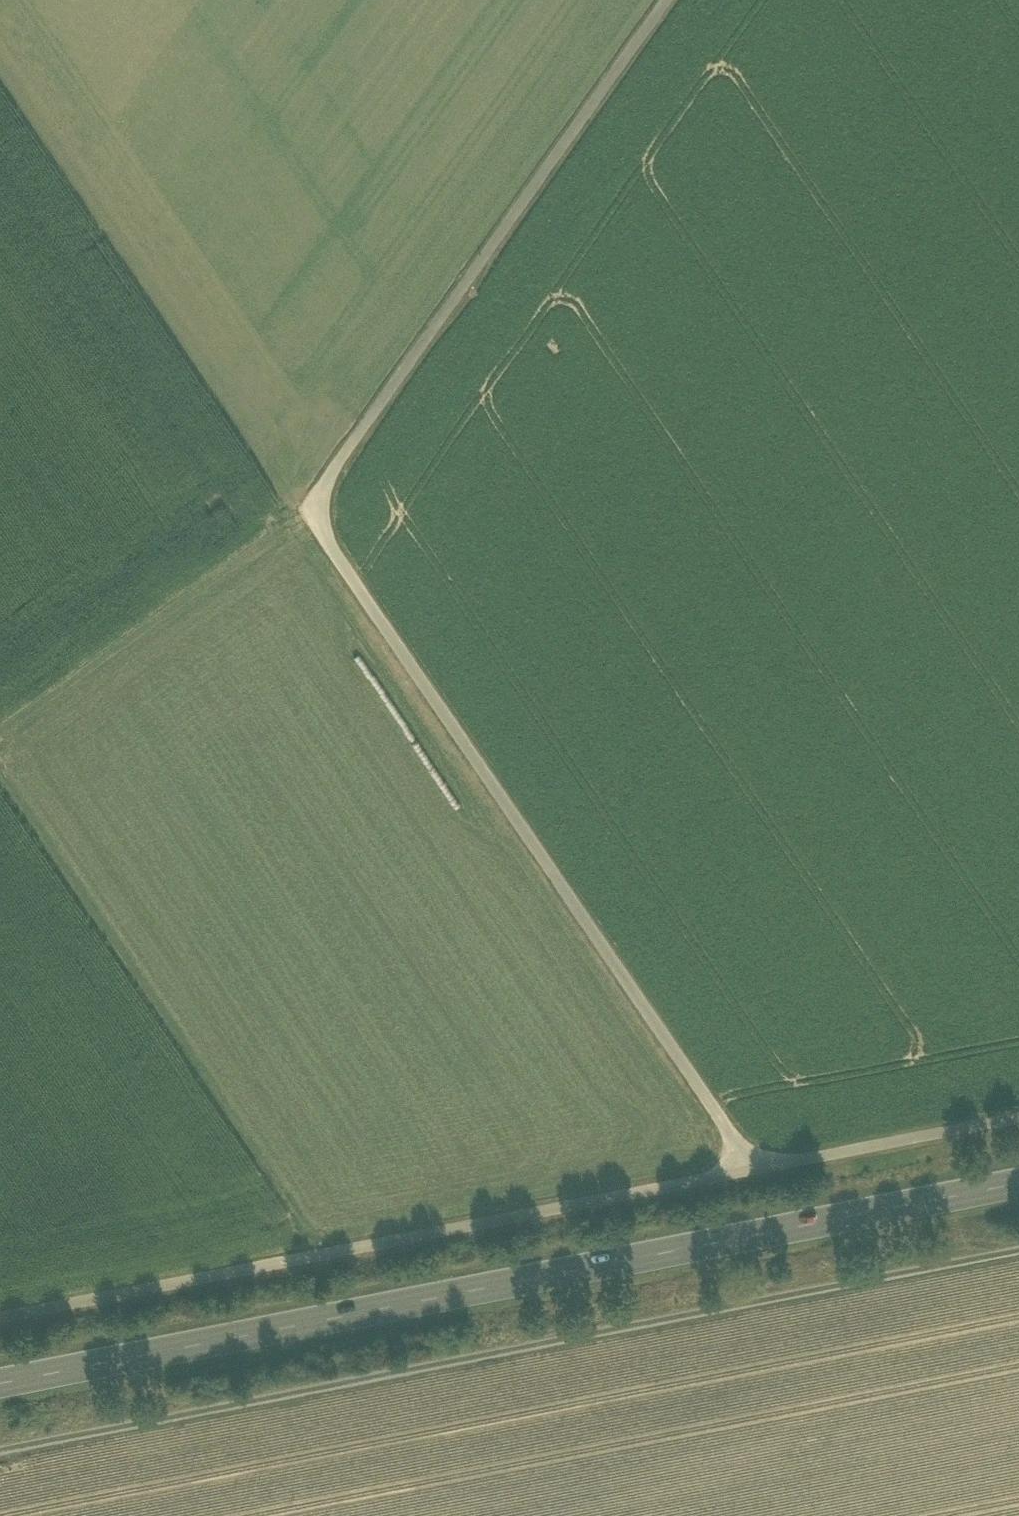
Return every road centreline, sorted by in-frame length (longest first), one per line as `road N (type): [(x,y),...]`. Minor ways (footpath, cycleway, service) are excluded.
road 1 (track): [(751,1172),(307,507),(667,0)]
road 2 (primary): [(0,1386),(1018,1184)]
road 3 (track): [(0,1454),(1018,1254)]
road 4 (track): [(1018,1119),(0,1319)]

